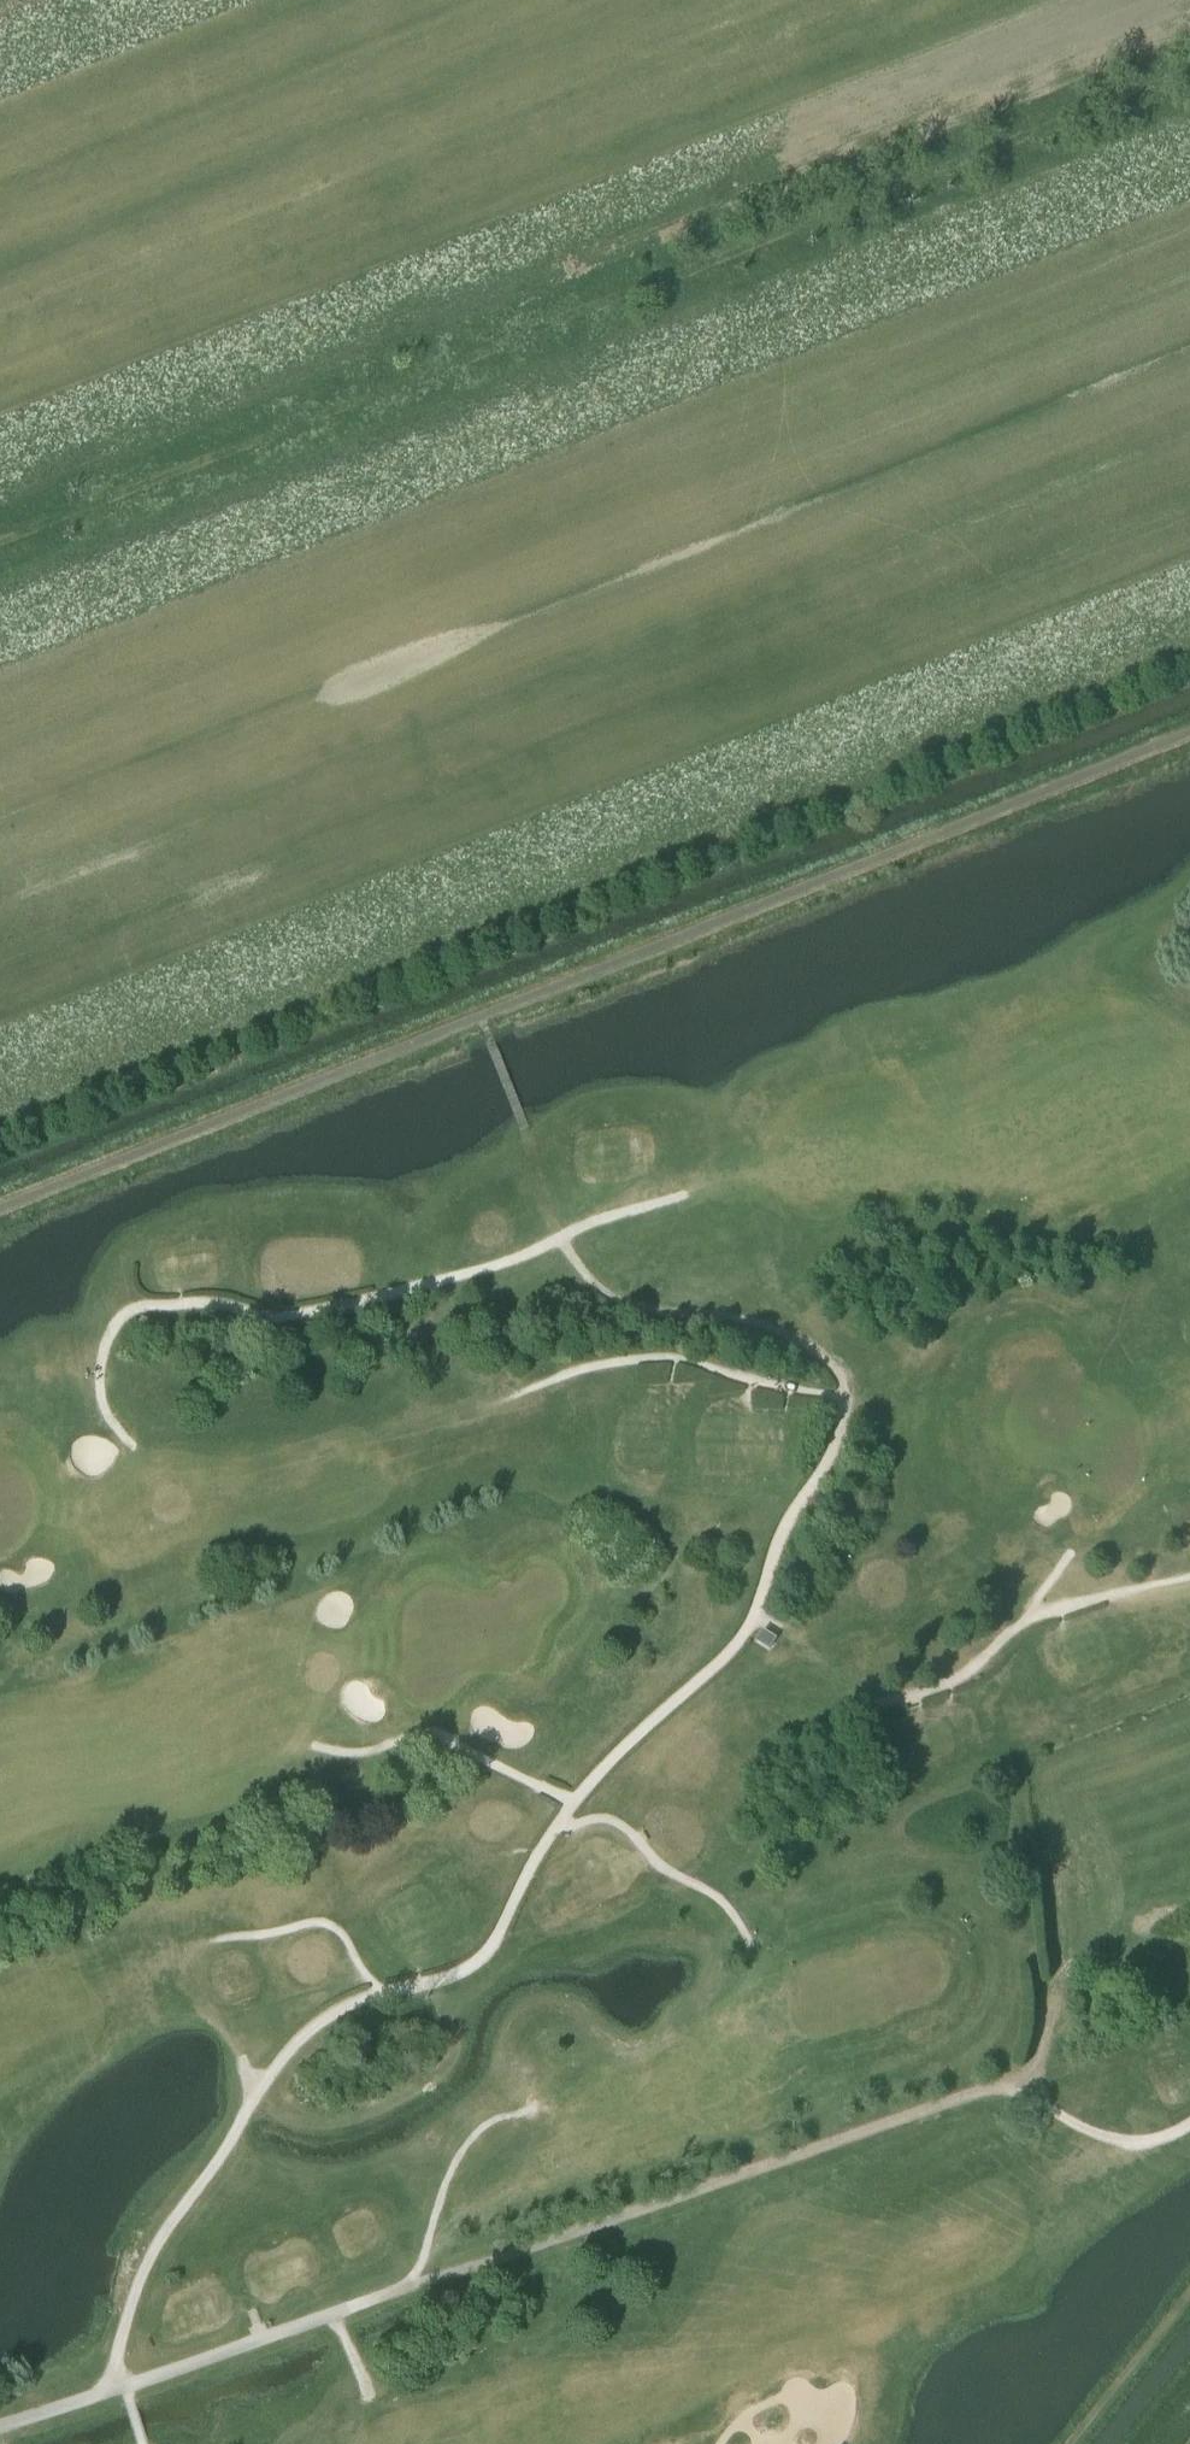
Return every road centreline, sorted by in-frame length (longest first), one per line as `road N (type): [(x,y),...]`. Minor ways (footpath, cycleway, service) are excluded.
road 1 (track): [(1023,2078),(418,2284)]
road 2 (track): [(0,2429),(418,2284)]

